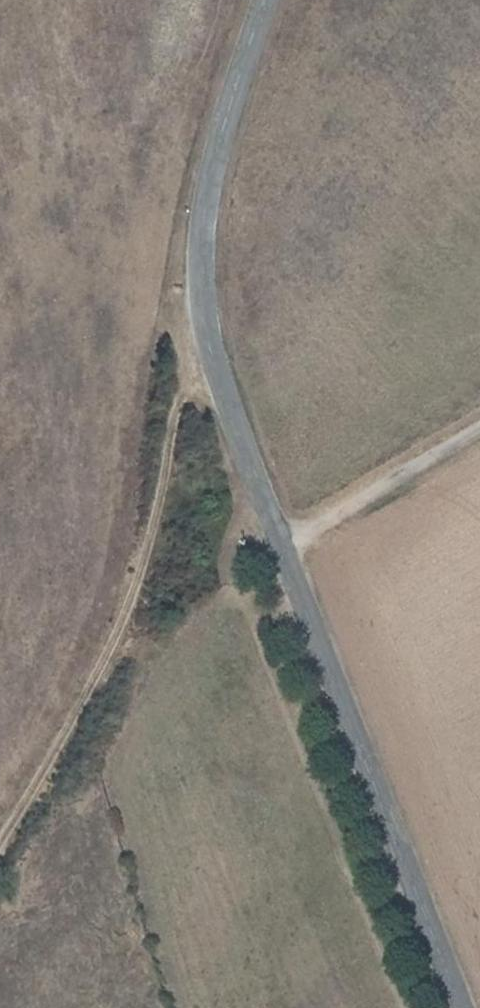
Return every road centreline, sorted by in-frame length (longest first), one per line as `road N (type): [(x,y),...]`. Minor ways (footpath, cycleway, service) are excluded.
road 1 (unclassified): [(268,0),(203,199),(197,257),(198,310),(214,380),(280,548)]
road 2 (track): [(0,826),(145,573),(198,310)]
road 3 (unclassified): [(280,548),(462,1007)]
road 4 (unclassified): [(280,548),(479,432)]

